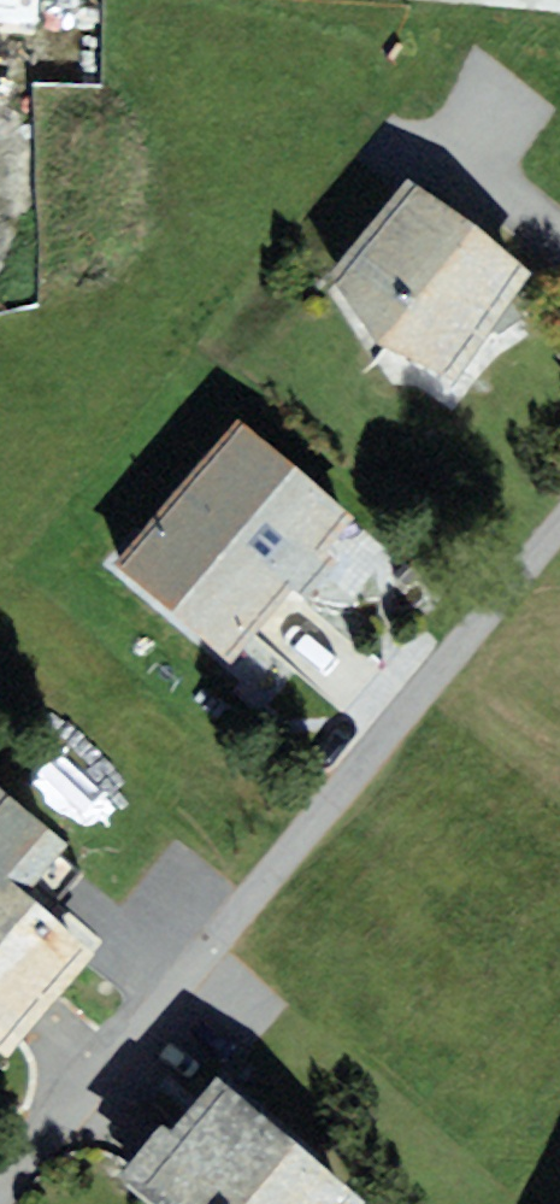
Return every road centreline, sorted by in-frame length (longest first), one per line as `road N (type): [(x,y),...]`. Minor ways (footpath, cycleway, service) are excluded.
road 1 (residential): [(0,1190),(559,524)]

